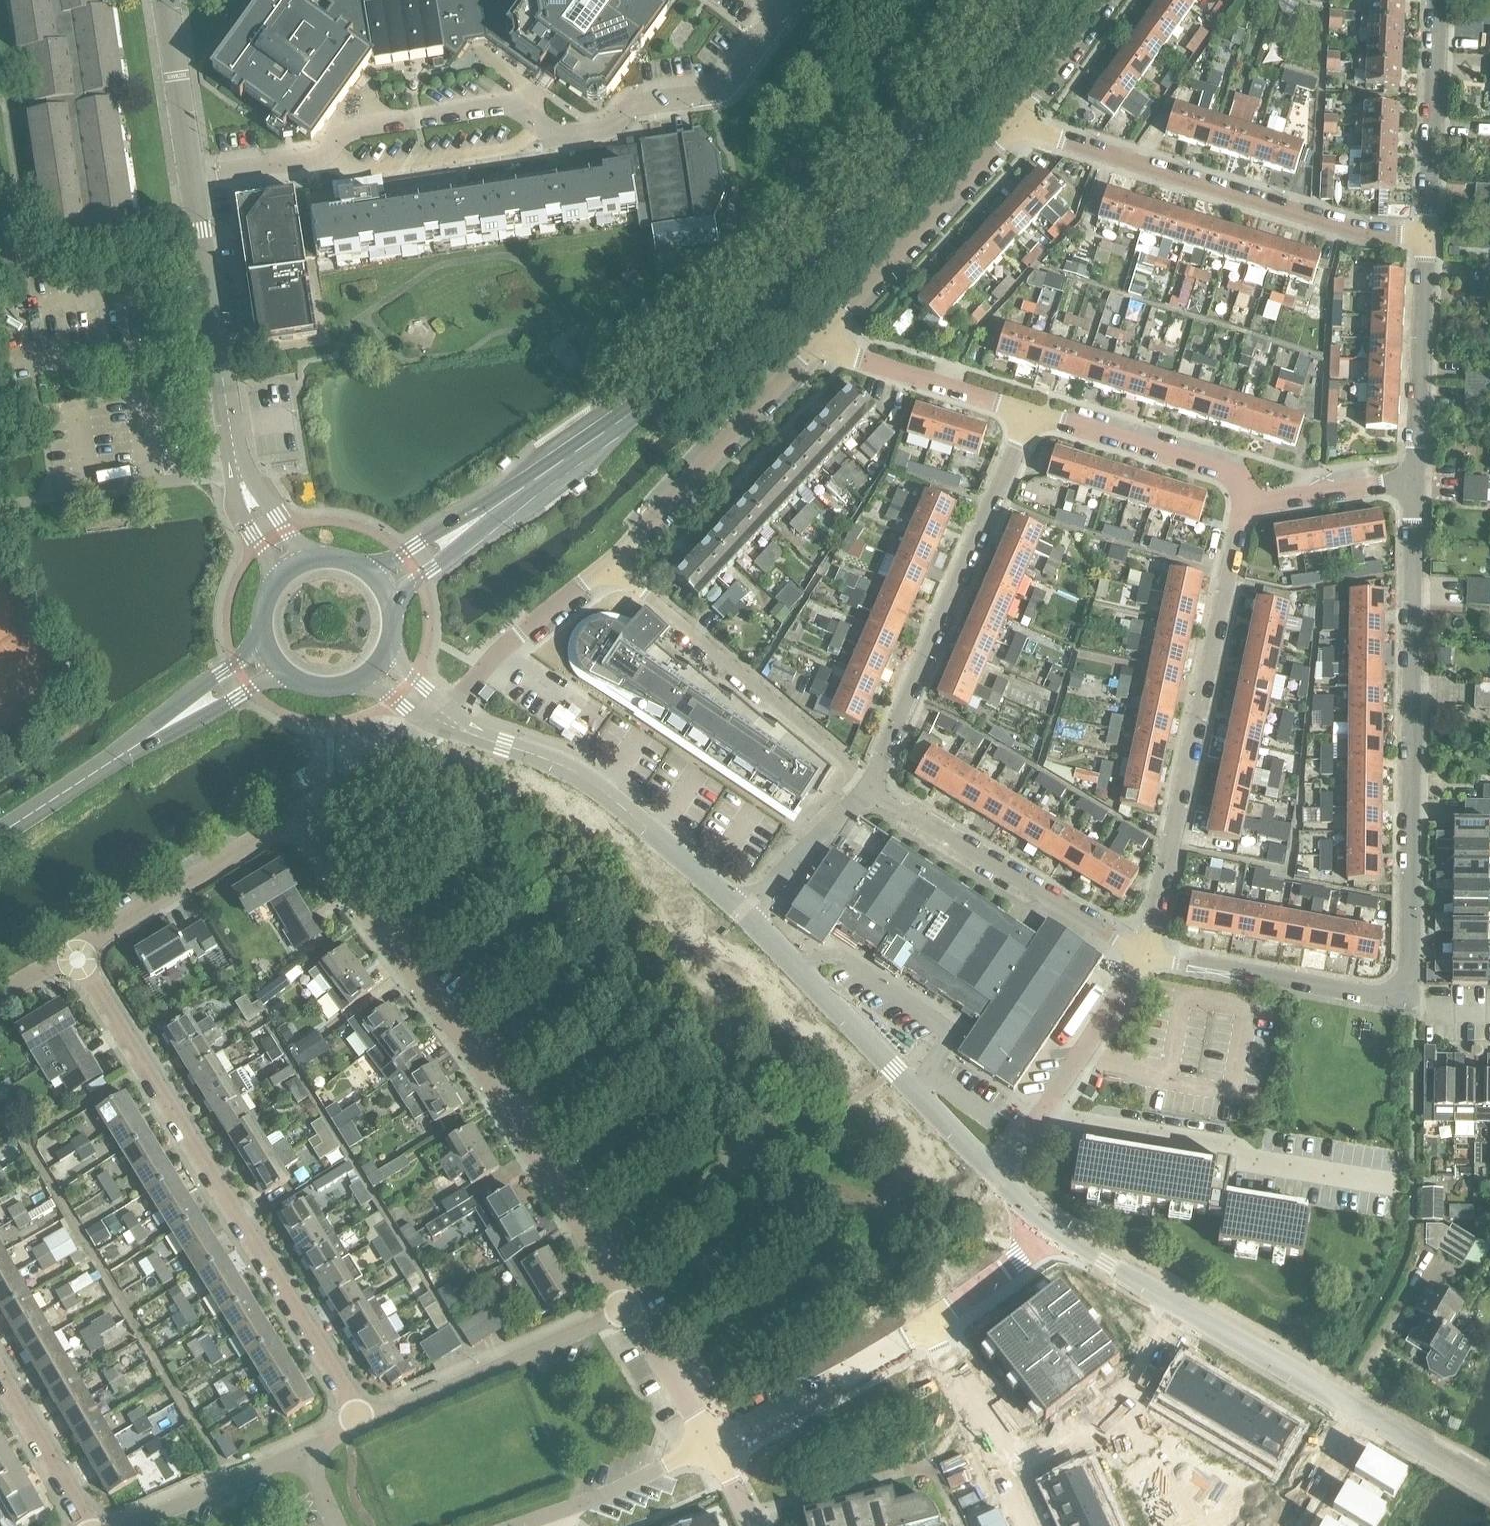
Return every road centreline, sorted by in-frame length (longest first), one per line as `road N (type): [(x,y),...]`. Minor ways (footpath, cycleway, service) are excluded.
road 1 (secondary): [(383,585),(667,388),(916,145),(1029,0)]
road 2 (residential): [(192,179),(314,163),(350,129),(513,105),(567,134),(618,125),(643,105),(711,96),(732,85),(785,0)]
road 3 (residential): [(622,1310),(449,1017),(290,814)]
road 4 (residential): [(360,1421),(70,948)]
road 5 (residential): [(1400,997),(1408,982),(1415,482)]
road 6 (residential): [(1141,958),(1244,507)]
road 7 (residential): [(1020,128),(1332,225),(1423,236)]
road 8 (residential): [(872,785),(1024,408)]
road 9 (tertiary): [(740,922),(551,762),(438,716)]
road 10 (residential): [(1040,1117),(1238,1146),(1258,1162),(1399,1185)]
road 11 (tertiary): [(997,1180),(913,1086),(740,922)]
road 12 (tertiary): [(1358,1406),(1052,1231)]
road 13 (residential): [(616,559),(872,785)]
road 14 (secondary): [(0,835),(272,657)]
road 15 (residential): [(1141,958),(872,785)]
road 16 (tertiary): [(237,472),(192,179)]
road 17 (residential): [(818,344),(1020,128)]
road 18 (residential): [(616,559),(818,344)]
road 19 (residential): [(622,1310),(360,1421)]
road 20 (residential): [(1400,997),(1141,958)]
road 21 (residential): [(70,948),(290,814)]
road 22 (residential): [(1244,507),(1240,482),(1225,468),(1024,408)]
road 23 (residential): [(717,1445),(935,1321)]
road 24 (residential): [(1415,482),(1423,236)]
road 25 (residential): [(438,716),(501,650),(616,559)]
road 26 (residential): [(1423,236),(1438,0)]
road 27 (residential): [(1024,408),(818,344)]
road 28 (residential): [(523,1525),(717,1445)]
road 29 (residential): [(1001,1467),(1080,1428),(1150,1345)]
road 30 (residential): [(872,785),(740,922)]
road 31 (residential): [(304,1452),(130,1525)]
road 32 (residential): [(1040,1117),(1141,958)]
road 33 (unclassified): [(53,498),(237,472)]
road 34 (tertiary): [(192,179),(165,0)]
road 35 (residential): [(290,814),(407,744),(438,716)]
road 36 (residential): [(86,1525),(0,1372)]
road 37 (residential): [(1415,482),(1244,507)]
road 38 (residential): [(717,1445),(622,1310)]
road 39 (residential): [(1001,1467),(935,1321)]
road 40 (residential): [(1020,128),(1107,0)]
road 41 (tertiary): [(1489,1486),(1358,1406)]
road 42 (residential): [(935,1321),(1052,1231)]
road 43 (residential): [(1358,1406),(1276,1525)]
road 44 (secondary): [(272,657),(317,687),(350,685),(377,667)]

